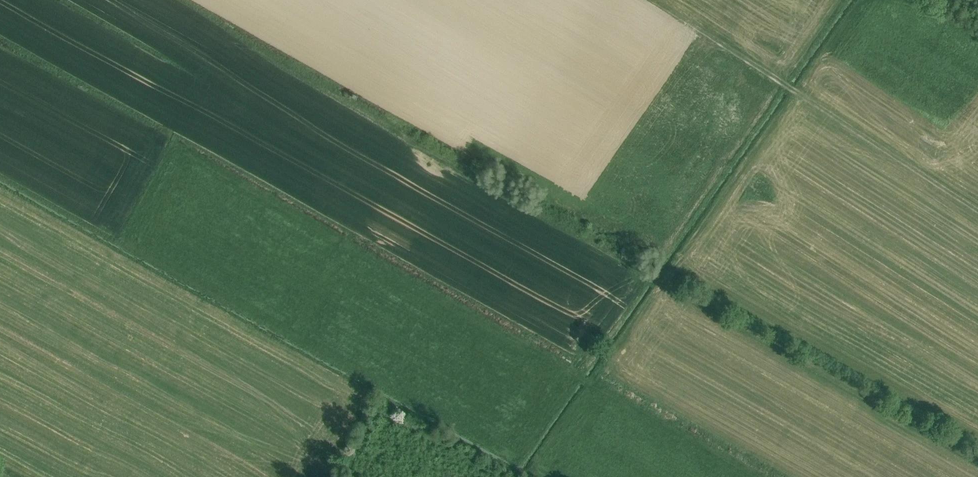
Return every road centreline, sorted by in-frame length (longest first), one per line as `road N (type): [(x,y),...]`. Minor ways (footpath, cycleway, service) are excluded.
road 1 (track): [(977,210),(649,0)]

